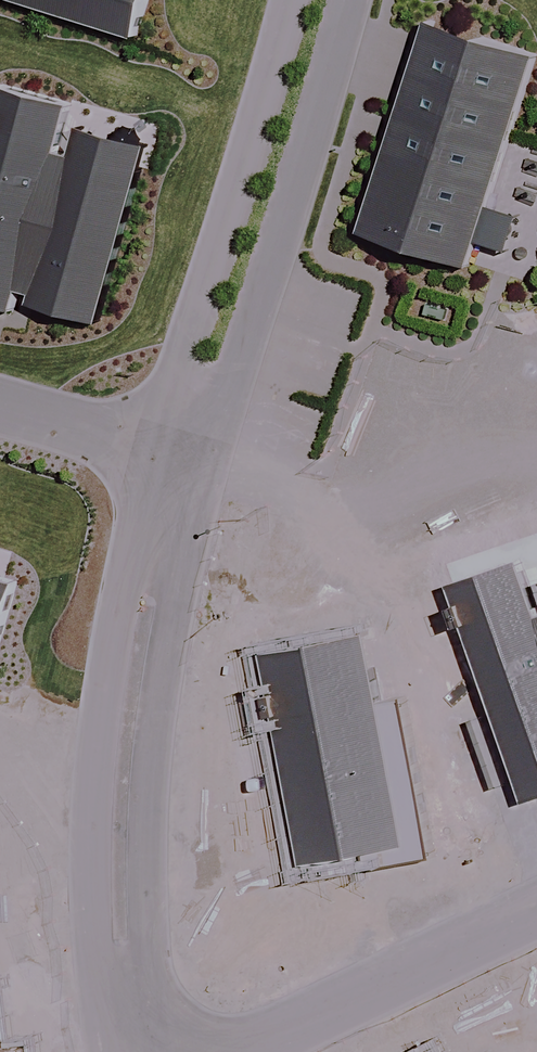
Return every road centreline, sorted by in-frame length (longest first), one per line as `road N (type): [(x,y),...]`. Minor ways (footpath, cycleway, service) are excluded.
road 1 (residential): [(108,1051),(89,953),(94,810),(113,644),(155,453)]
road 2 (residential): [(211,468),(152,751),(145,956),(161,1051)]
road 3 (residential): [(347,0),(211,468)]
road 4 (residential): [(155,453),(288,0)]
road 5 (residential): [(536,908),(238,1051)]
road 6 (residential): [(0,410),(155,453)]

